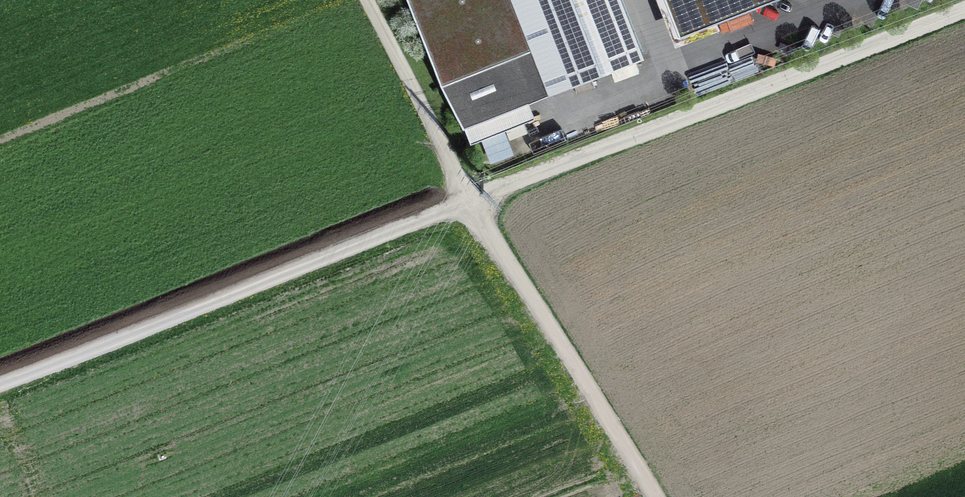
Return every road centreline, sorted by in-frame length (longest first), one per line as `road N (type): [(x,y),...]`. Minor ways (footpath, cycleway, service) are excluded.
road 1 (track): [(0,385),(964,7)]
road 2 (track): [(366,0),(467,200),(655,496)]

